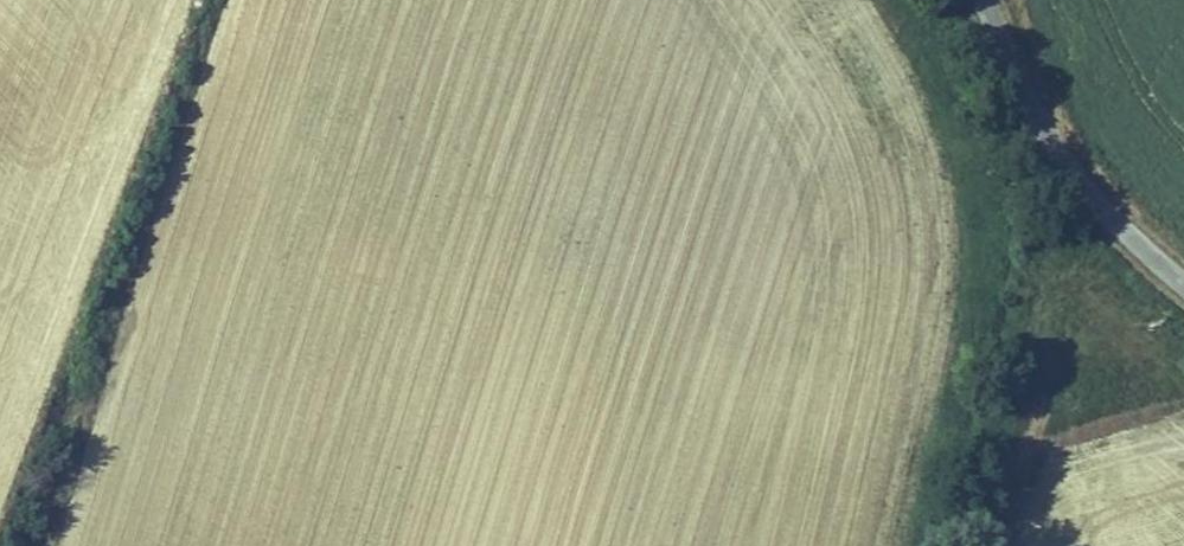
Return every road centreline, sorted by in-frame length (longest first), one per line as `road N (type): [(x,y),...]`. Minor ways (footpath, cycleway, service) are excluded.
road 1 (unclassified): [(983,0),(1038,127),(1063,165),(1183,285)]

